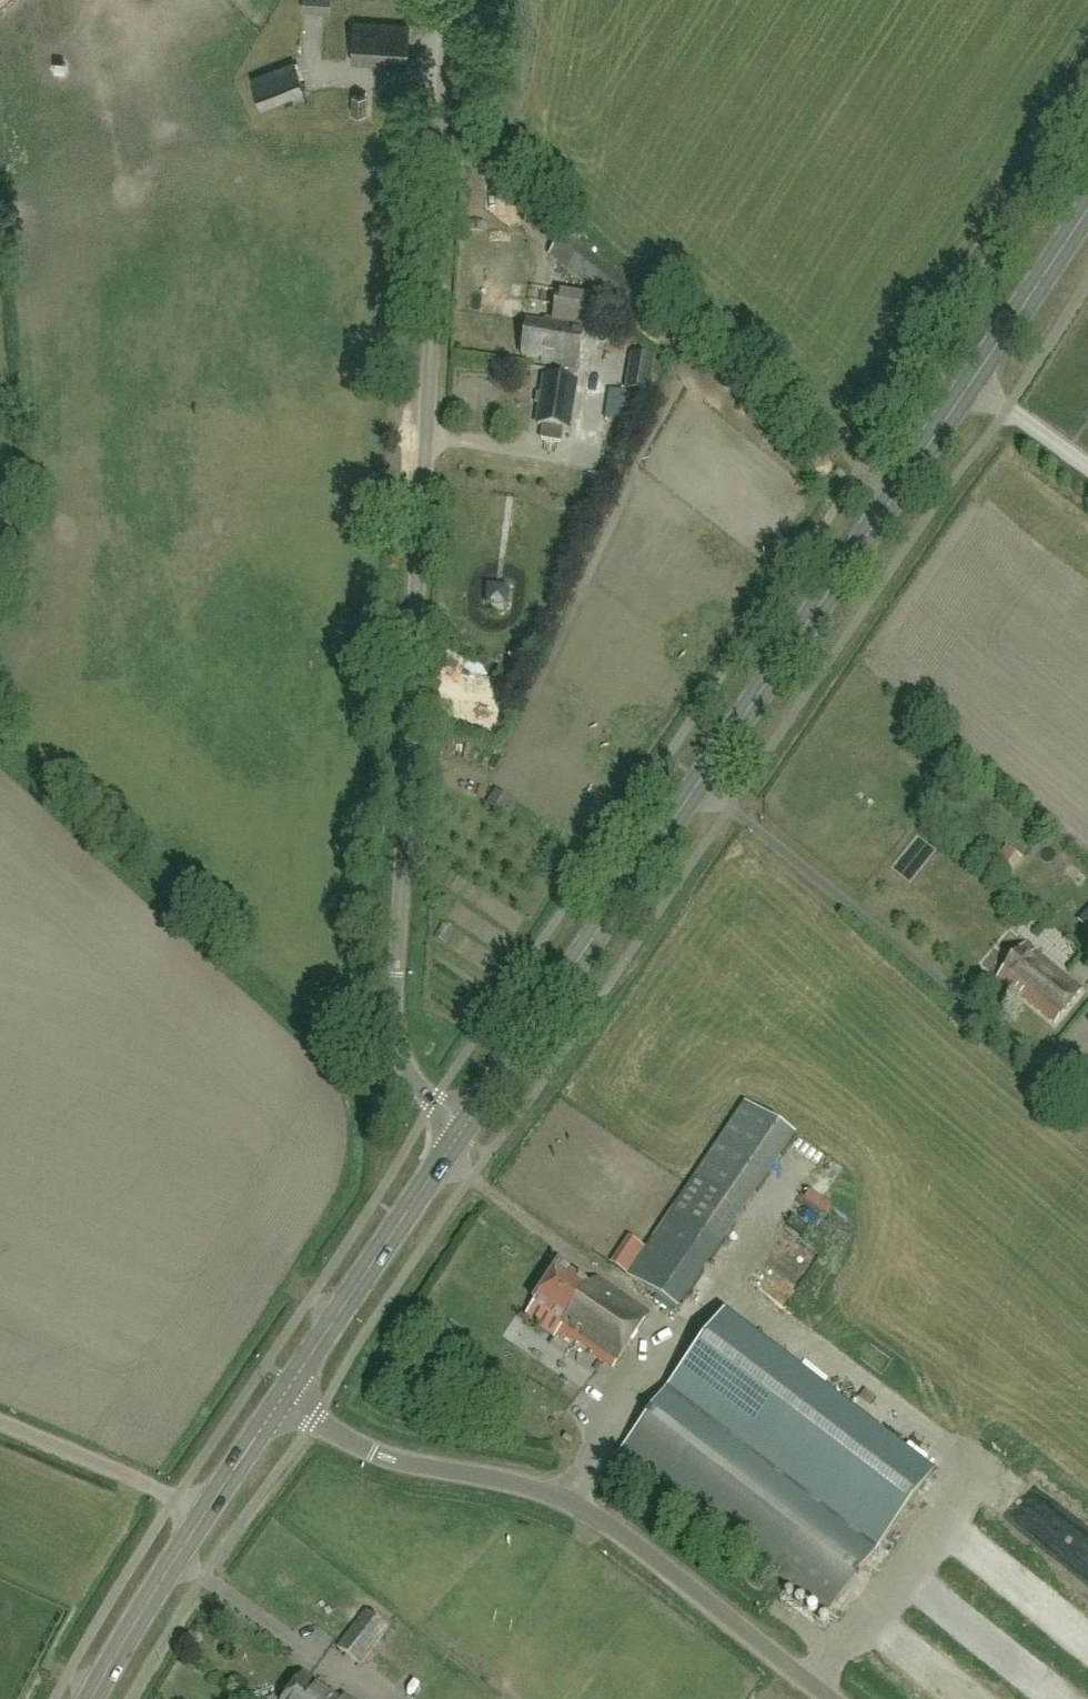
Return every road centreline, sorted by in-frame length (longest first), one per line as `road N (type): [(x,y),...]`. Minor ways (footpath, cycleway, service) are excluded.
road 1 (unclassified): [(461,1139),(398,1045),(393,998),(450,0)]
road 2 (secondary): [(461,1139),(1087,191)]
road 3 (unclassified): [(830,1698),(585,1512),(544,1491),(393,1462),(287,1400)]
road 4 (secondary): [(287,1400),(461,1139)]
road 5 (secondary): [(176,1562),(287,1400)]
road 6 (track): [(175,1501),(0,1422)]
road 7 (secondary): [(101,1698),(176,1562)]

